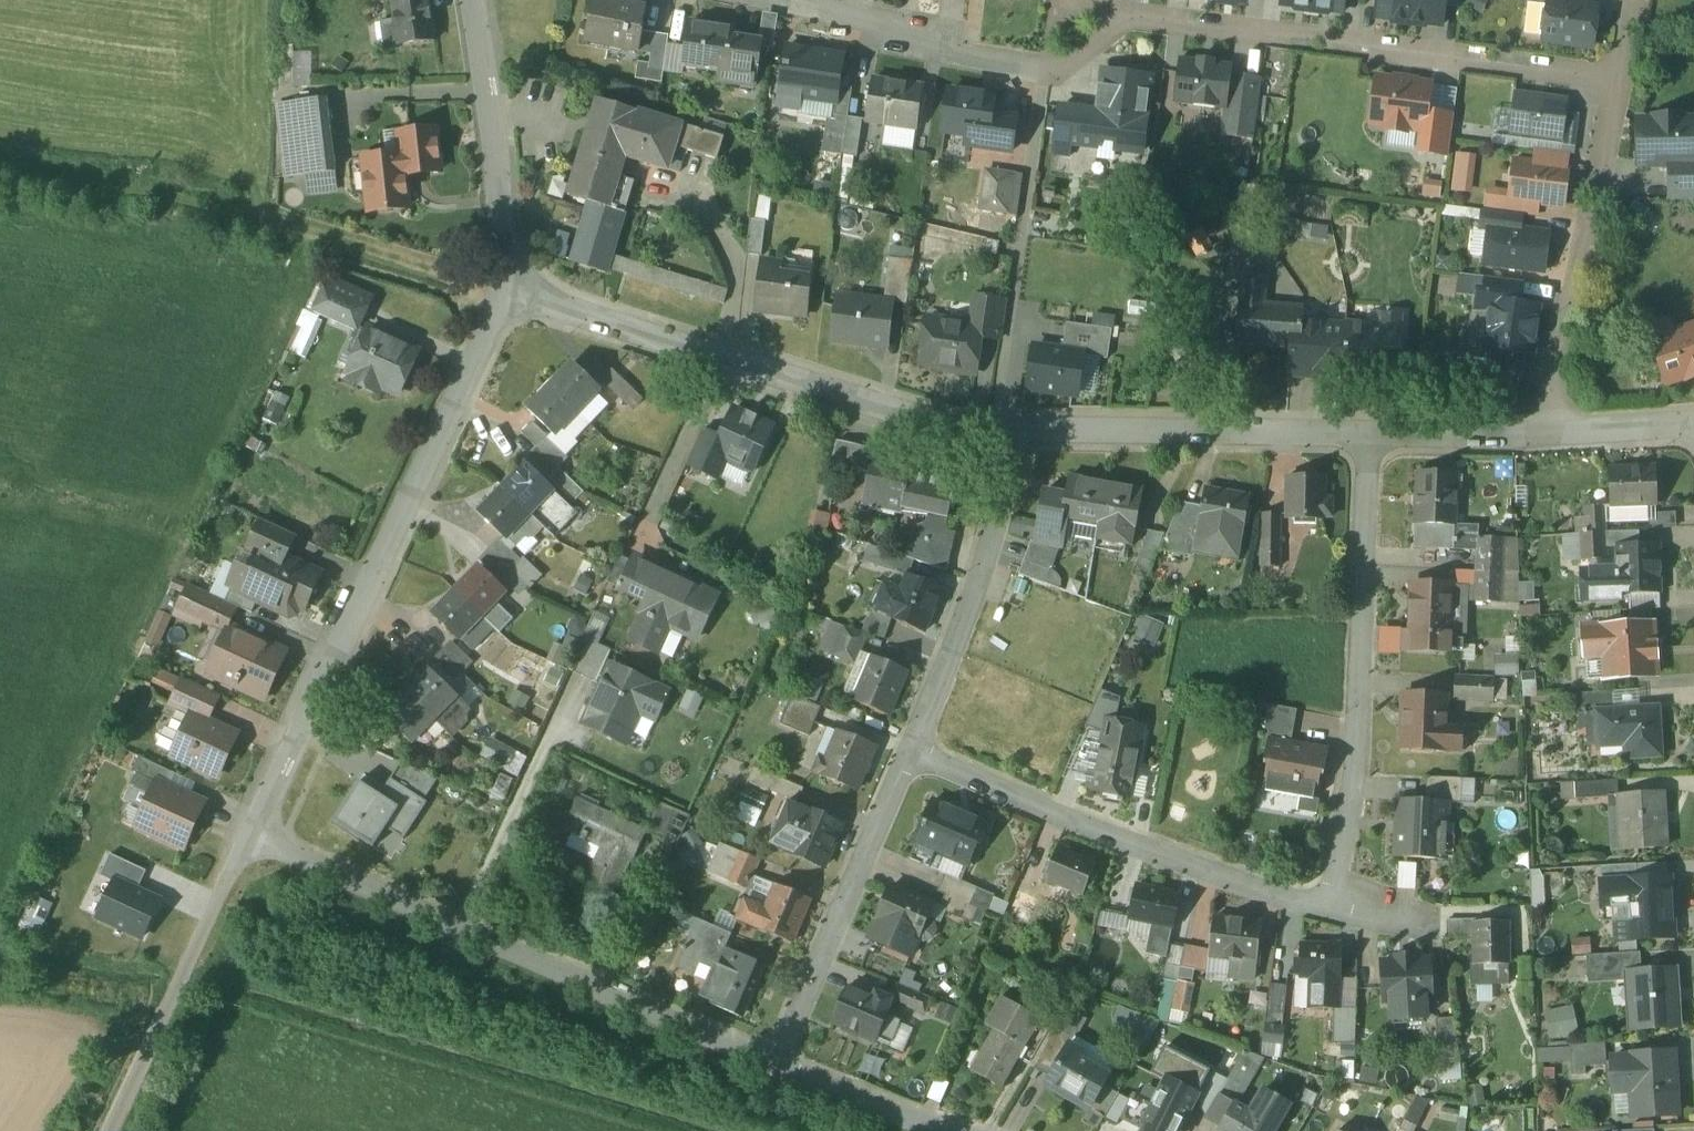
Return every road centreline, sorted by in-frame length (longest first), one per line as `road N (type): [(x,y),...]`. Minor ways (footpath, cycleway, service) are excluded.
road 1 (residential): [(761,0),(900,28),(977,62),(1037,72),(1053,71),(1120,24),(1618,83)]
road 2 (residential): [(253,829),(475,365),(501,287)]
road 3 (residential): [(1370,435),(1351,782),(1315,909)]
road 4 (residential): [(910,754),(1223,881),(1315,909)]
road 5 (residential): [(1548,432),(1618,83)]
road 6 (residential): [(910,754),(1026,430)]
road 7 (residential): [(1026,430),(1370,435)]
road 8 (residential): [(465,918),(774,1049)]
road 9 (residential): [(774,1049),(910,754)]
road 10 (residential): [(724,352),(918,415),(1026,430)]
road 11 (residential): [(501,287),(504,252),(472,0)]
road 12 (residential): [(774,1049),(1006,1130)]
road 13 (residential): [(501,287),(724,352)]
road 14 (residential): [(253,829),(465,918)]
road 15 (residential): [(632,553),(724,352)]
road 16 (residential): [(550,741),(465,918)]
road 17 (residential): [(174,992),(253,829)]
road 18 (residential): [(1370,435),(1548,432)]
road 19 (unclassified): [(174,992),(102,1130)]
road 20 (residential): [(1548,432),(1693,422)]
road 21 (residential): [(1315,909),(1440,924)]

